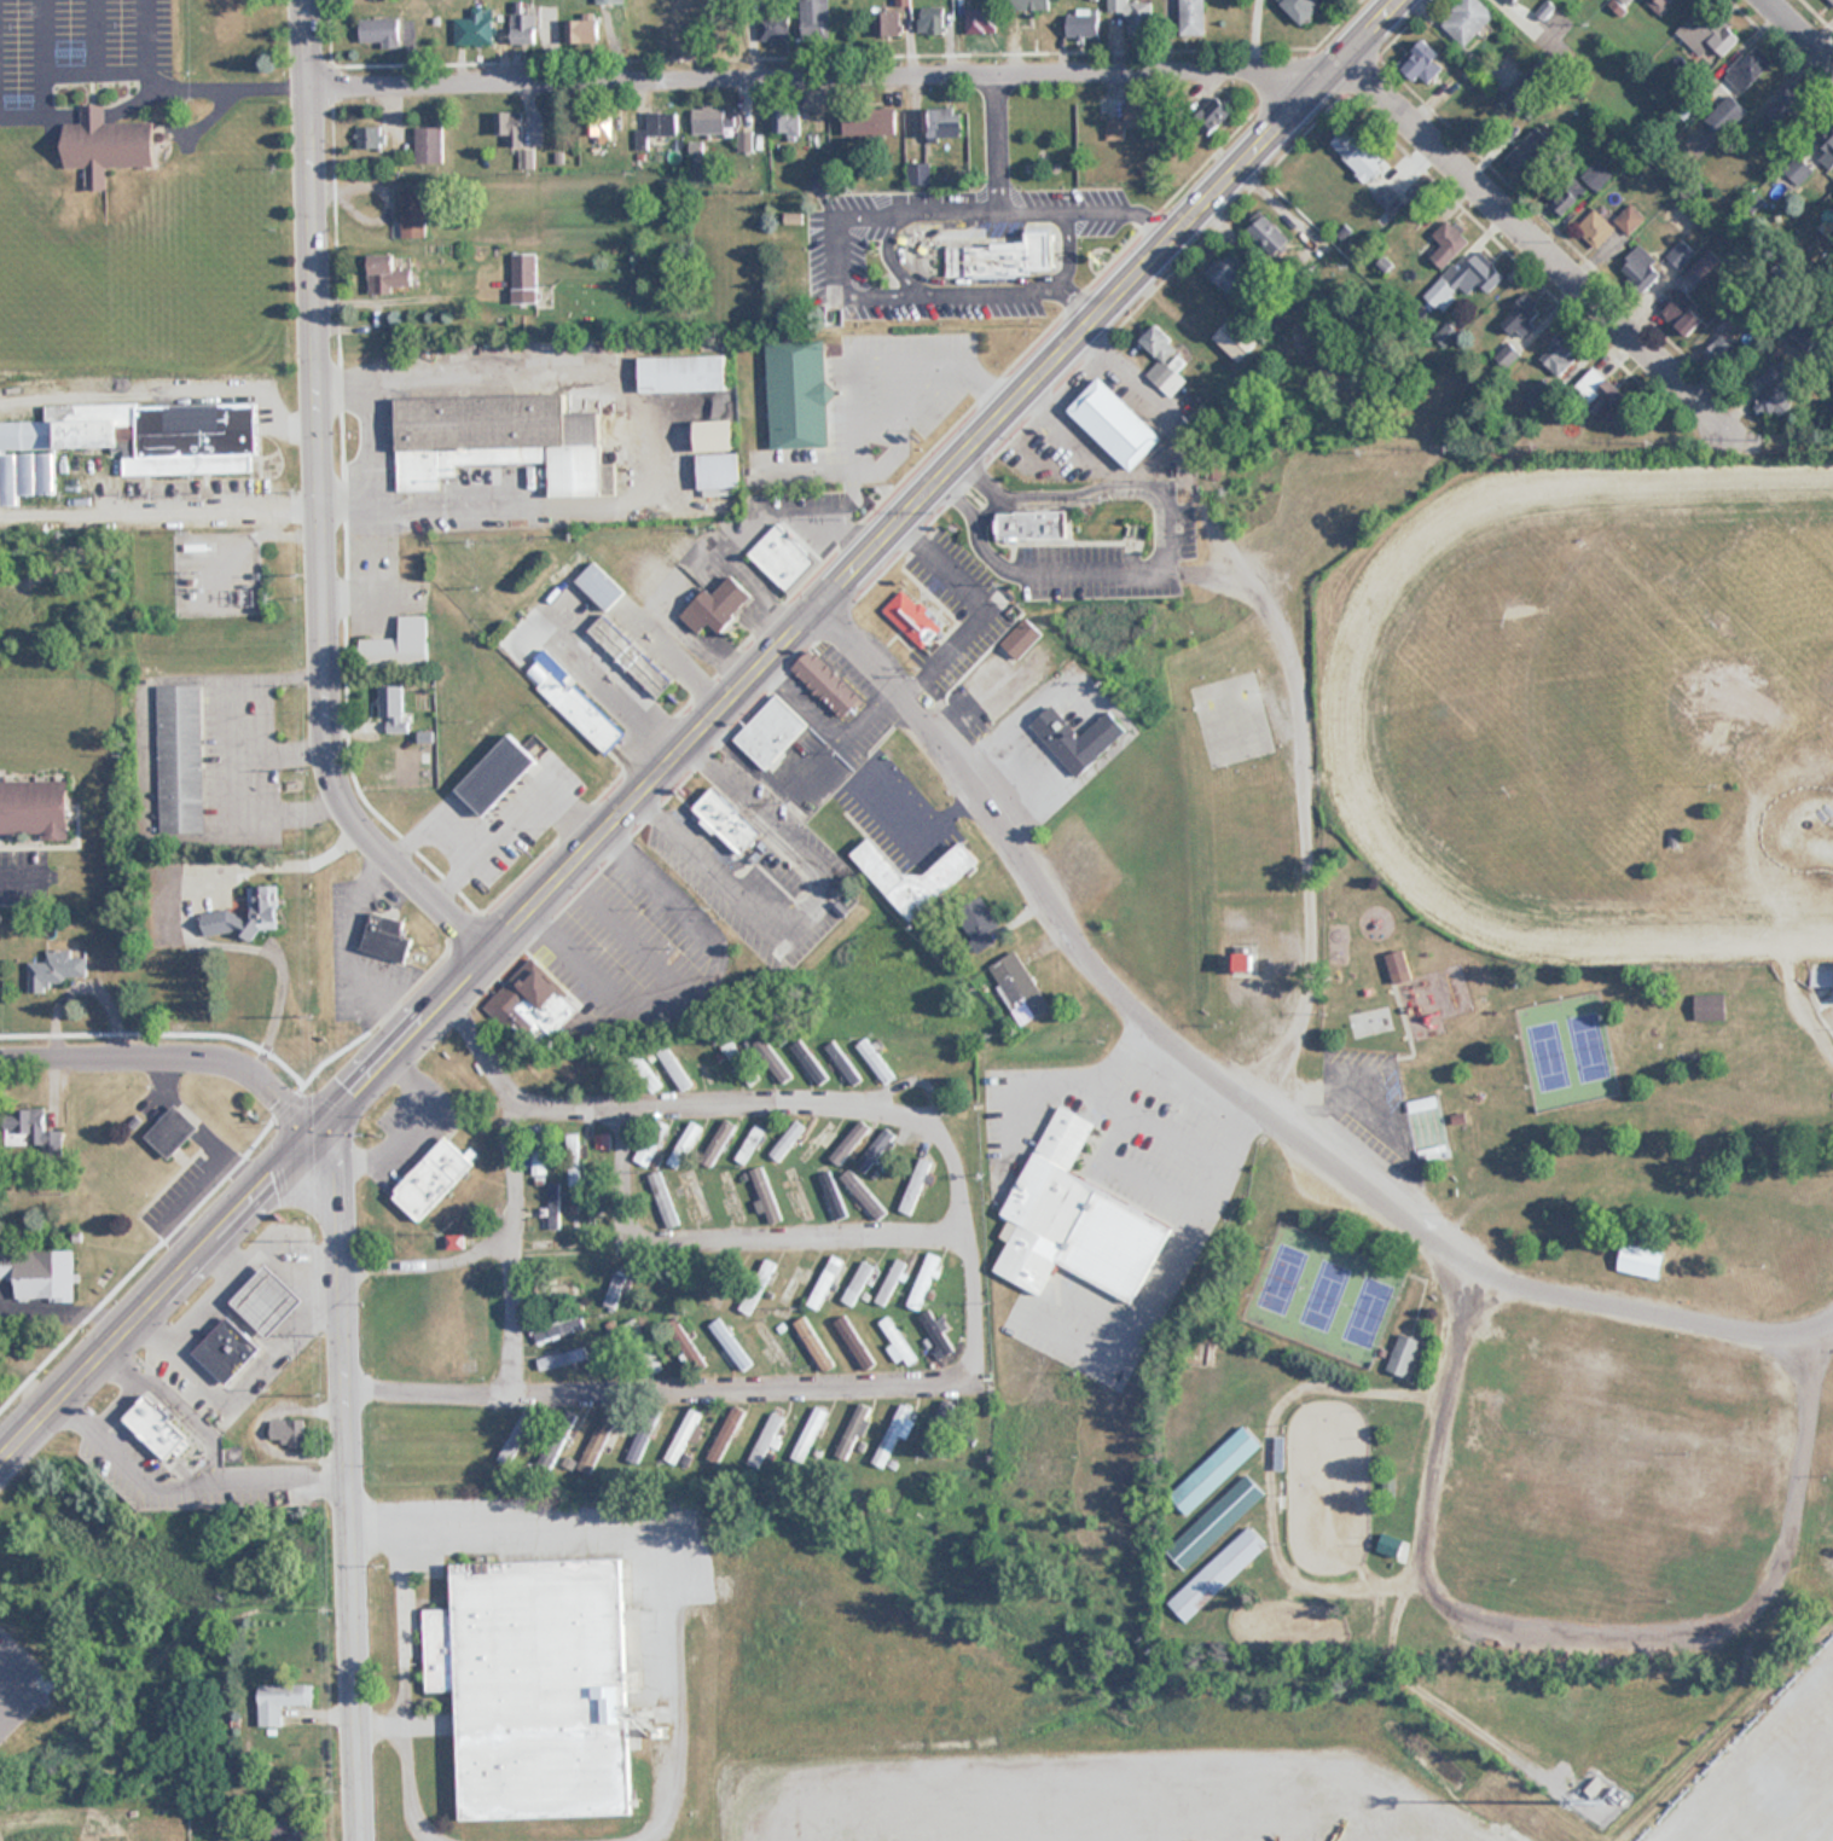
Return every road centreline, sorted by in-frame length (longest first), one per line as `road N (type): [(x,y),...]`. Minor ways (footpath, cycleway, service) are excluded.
road 1 (residential): [(1832,1320),(1776,1336),(1629,1313),(1479,1271),(1428,1238),(1132,1010),(1034,889),(894,680),(817,603)]
road 2 (primary): [(483,949),(1333,76)]
road 3 (residential): [(306,85),(993,72),(1333,76)]
road 4 (residential): [(483,949),(371,840),(342,794),(329,750),(306,0)]
road 5 (residential): [(346,1392),(515,1396),(955,1384),(975,1363),(973,1235)]
road 6 (residential): [(973,1235),(950,1145),(899,1116),(852,1105),(575,1116),(512,1100),(475,1039)]
road 7 (residential): [(1742,440),(1382,104),(1333,76)]
road 8 (residential): [(620,1115),(630,1223),(665,1242),(973,1235)]
road 9 (primary): [(0,1459),(313,1131)]
road 10 (residential): [(0,1062),(231,1068),(313,1131)]
road 11 (residential): [(362,1840),(350,1518)]
road 12 (residential): [(350,1518),(336,1197)]
road 13 (primary): [(313,1131),(483,949)]
road 14 (residential): [(510,1238),(472,1259),(340,1266)]
road 15 (residential): [(510,1238),(515,1396)]
road 16 (residential): [(512,1100),(510,1238)]

